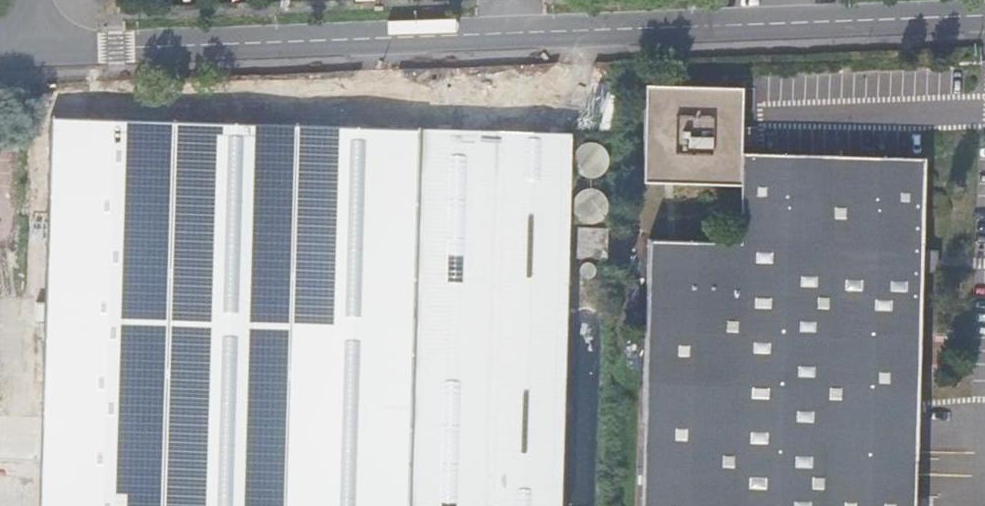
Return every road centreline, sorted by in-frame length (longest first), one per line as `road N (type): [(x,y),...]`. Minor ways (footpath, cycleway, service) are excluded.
road 1 (unclassified): [(23,49),(984,15)]

